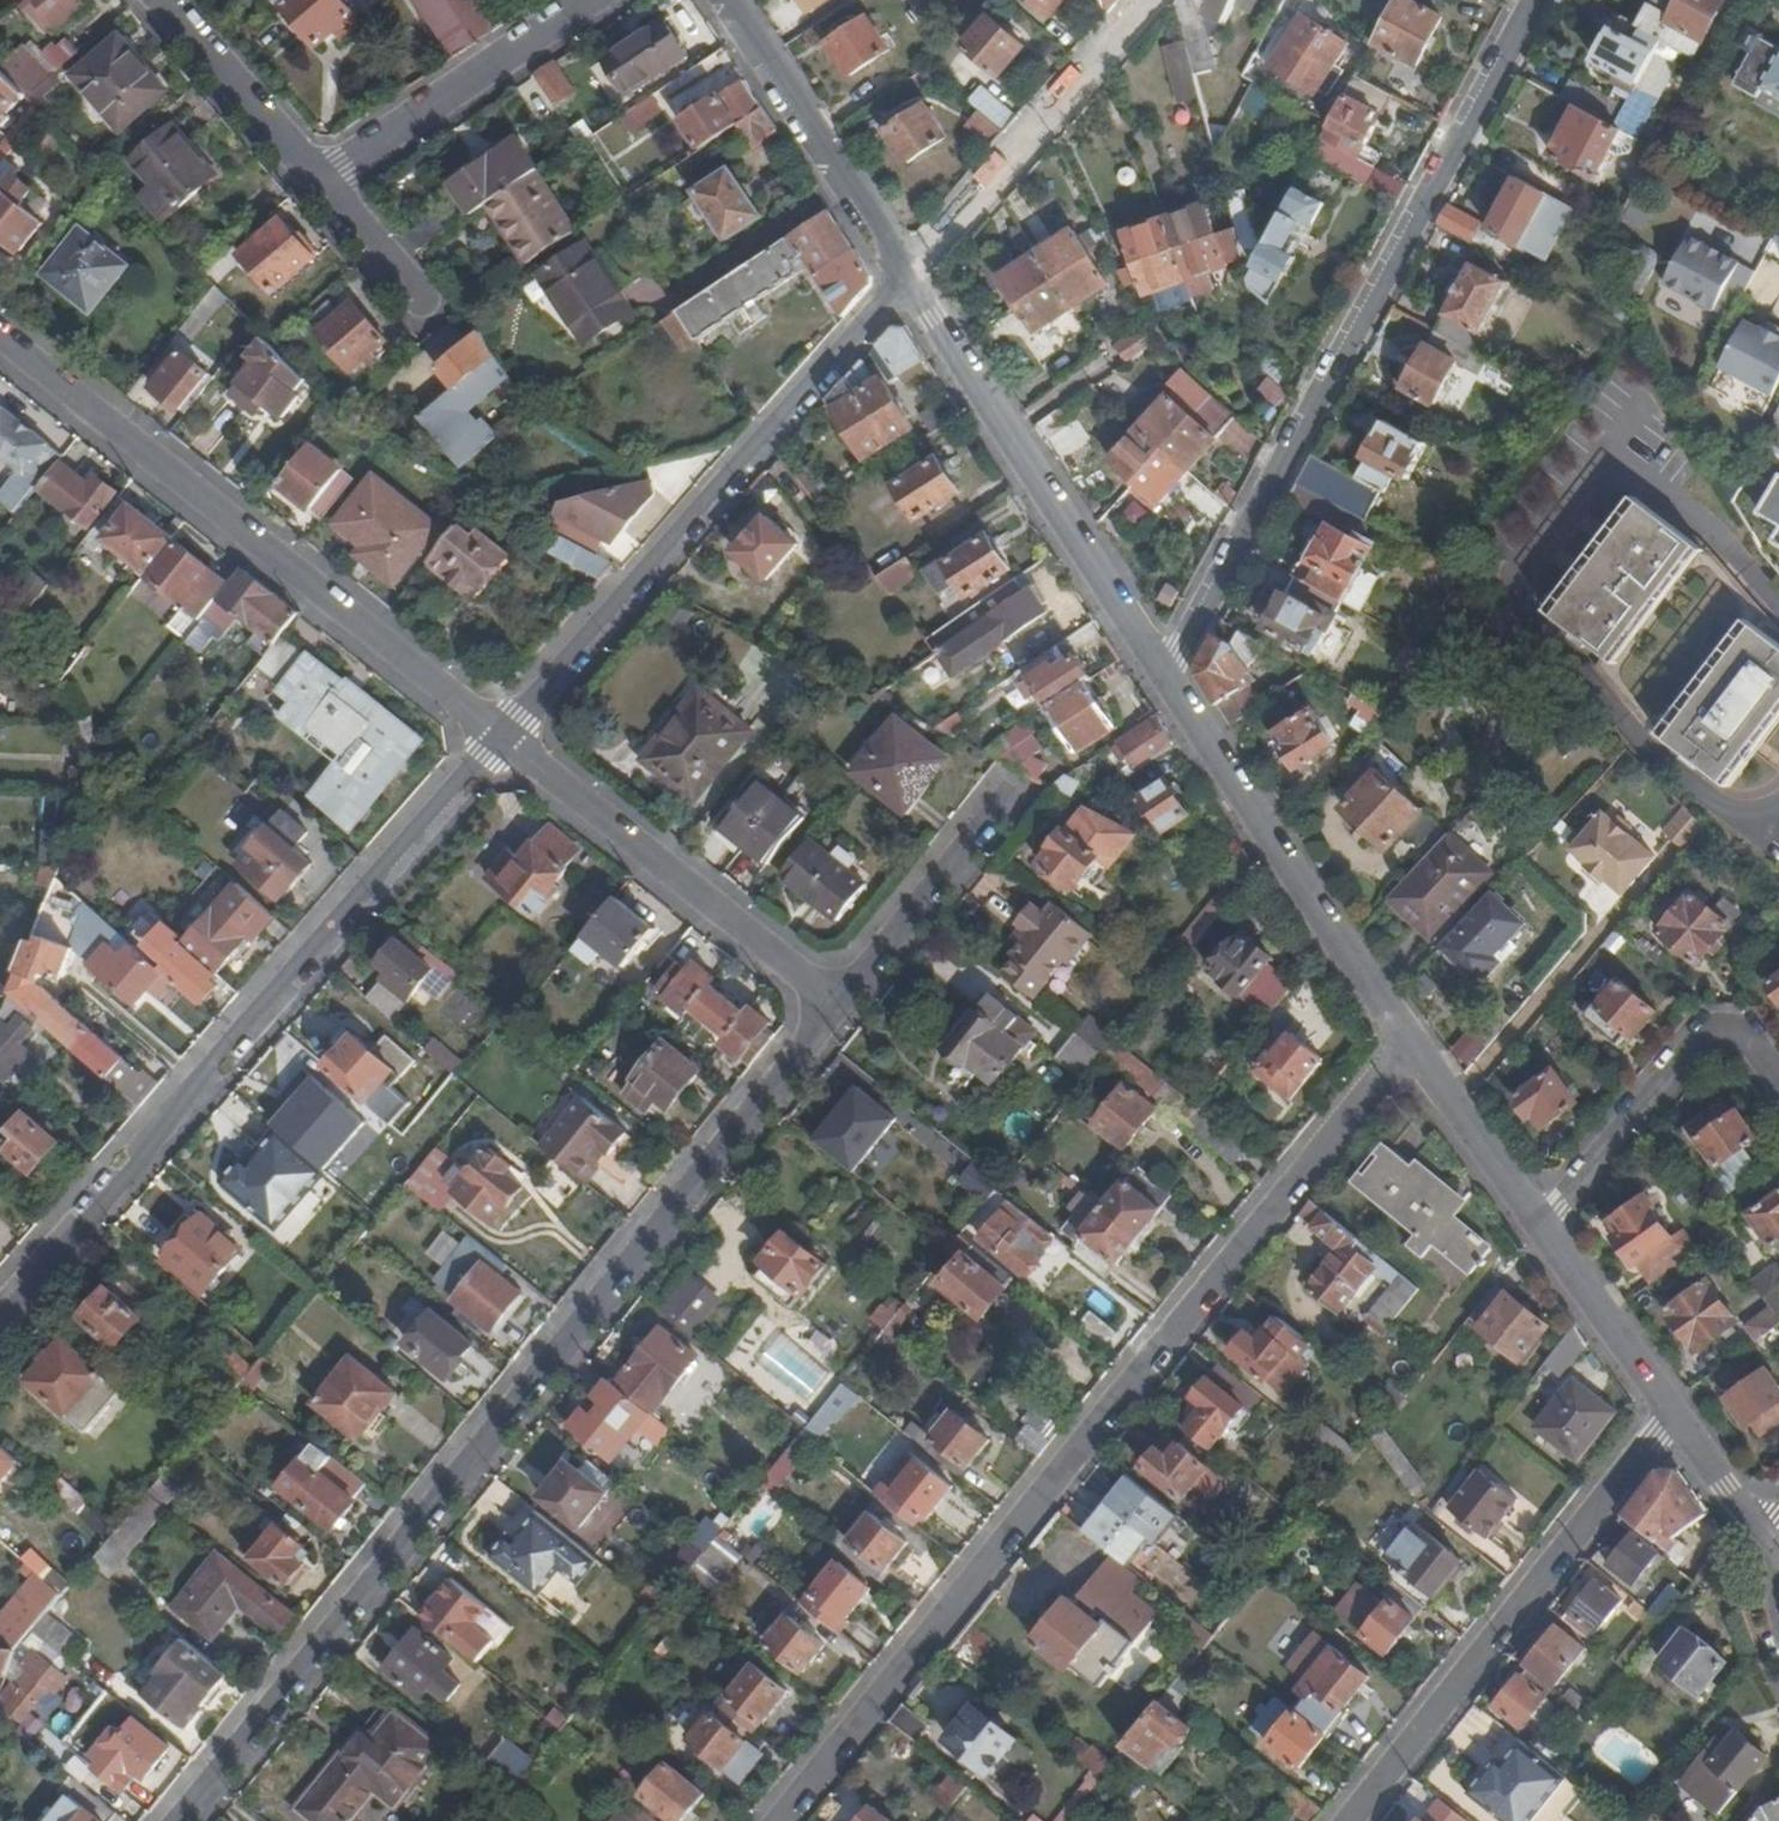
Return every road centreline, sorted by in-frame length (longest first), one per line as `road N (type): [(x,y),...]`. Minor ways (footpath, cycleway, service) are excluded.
road 1 (residential): [(838,1006),(177,1820)]
road 2 (residential): [(1411,1045),(781,1820)]
road 3 (residential): [(1161,672),(1535,0)]
road 4 (residential): [(506,734),(0,1312)]
road 5 (residential): [(0,334),(506,734)]
road 6 (residential): [(910,280),(506,734)]
road 7 (residential): [(1346,1820),(1670,1418)]
road 8 (residential): [(910,280),(1161,672)]
road 9 (residential): [(1161,672),(1411,1045)]
road 10 (residential): [(506,734),(838,1006)]
road 11 (residential): [(910,280),(1152,0)]
road 12 (residential): [(1778,1081),(1748,1037),(1701,1037),(1536,1227)]
road 13 (residential): [(726,0),(910,280)]
road 14 (residential): [(593,0),(323,185)]
road 15 (residential): [(1007,793),(838,1006)]
road 16 (residential): [(323,185),(163,0)]
road 17 (residential): [(1536,1227),(1670,1418)]
road 18 (residential): [(1411,1045),(1536,1227)]
road 19 (residential): [(1670,1418),(1766,1553)]
road 20 (residential): [(419,299),(323,185)]

